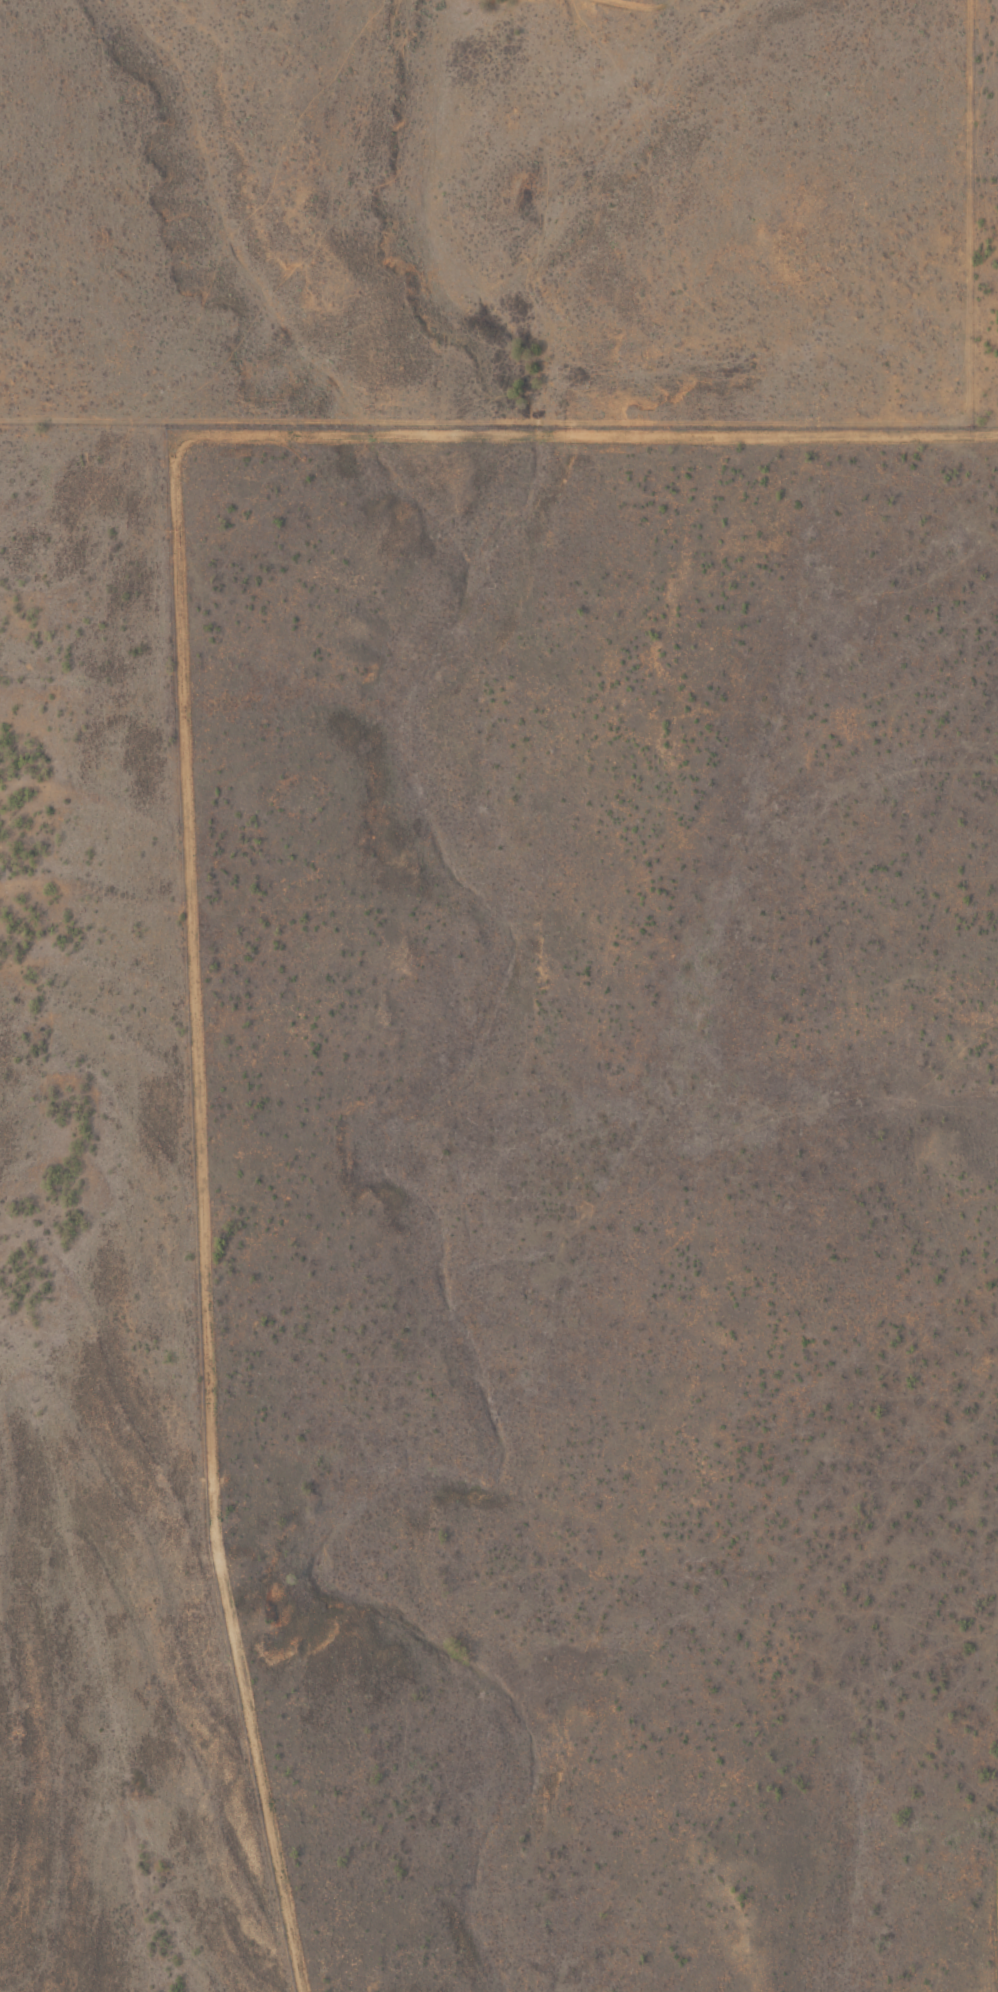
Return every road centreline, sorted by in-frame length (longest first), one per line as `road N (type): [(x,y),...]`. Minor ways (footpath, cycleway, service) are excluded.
road 1 (residential): [(997,1839),(994,1991)]

